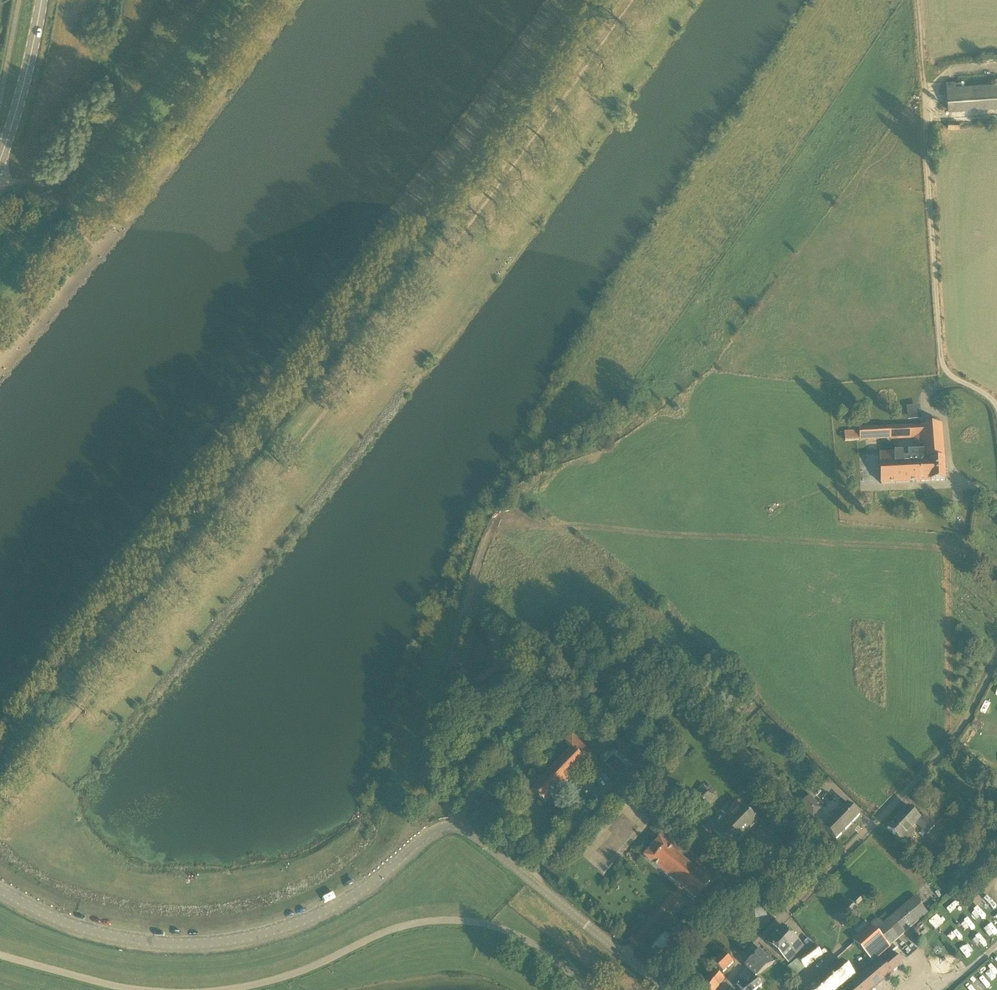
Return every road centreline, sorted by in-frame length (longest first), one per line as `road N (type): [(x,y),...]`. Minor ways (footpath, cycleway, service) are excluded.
road 1 (unclassified): [(0,800),(370,357),(633,0)]
road 2 (unclassified): [(0,889),(41,913),(122,939),(244,940),(360,893),(438,831),(456,827),(481,838),(666,989)]
road 3 (track): [(996,406),(950,374),(941,359),(916,0)]
road 4 (unclassified): [(725,989),(762,938),(967,728),(996,661)]
road 5 (track): [(0,178),(47,182),(67,171),(197,0)]
road 6 (secondary): [(0,159),(41,0)]

